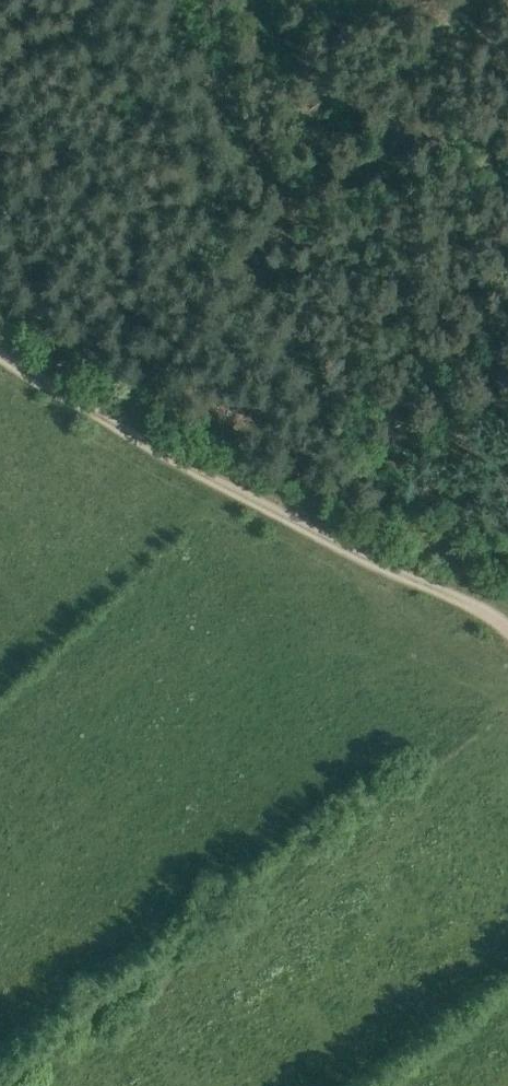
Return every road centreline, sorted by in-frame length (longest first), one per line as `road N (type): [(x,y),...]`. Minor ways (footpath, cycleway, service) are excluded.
road 1 (track): [(0,348),(217,482),(443,587),(507,632)]

